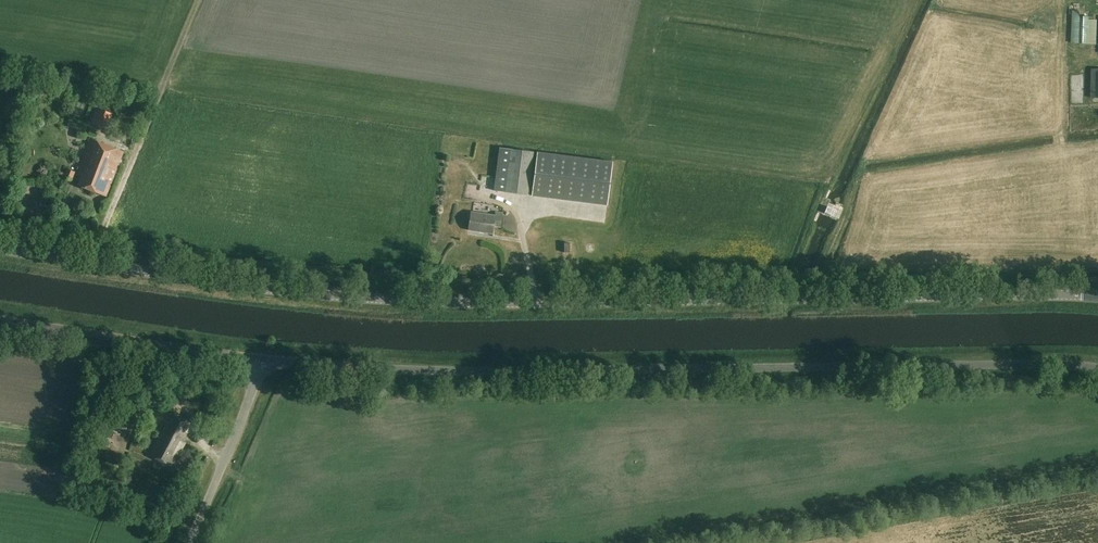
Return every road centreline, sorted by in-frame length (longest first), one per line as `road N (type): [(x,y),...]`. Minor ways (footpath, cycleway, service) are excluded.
road 1 (tertiary): [(1097,296),(475,302),(291,291),(0,247)]
road 2 (unclassified): [(1097,367),(489,371),(259,360)]
road 3 (unclassified): [(259,360),(0,319)]
road 4 (unclassified): [(189,542),(259,360)]

